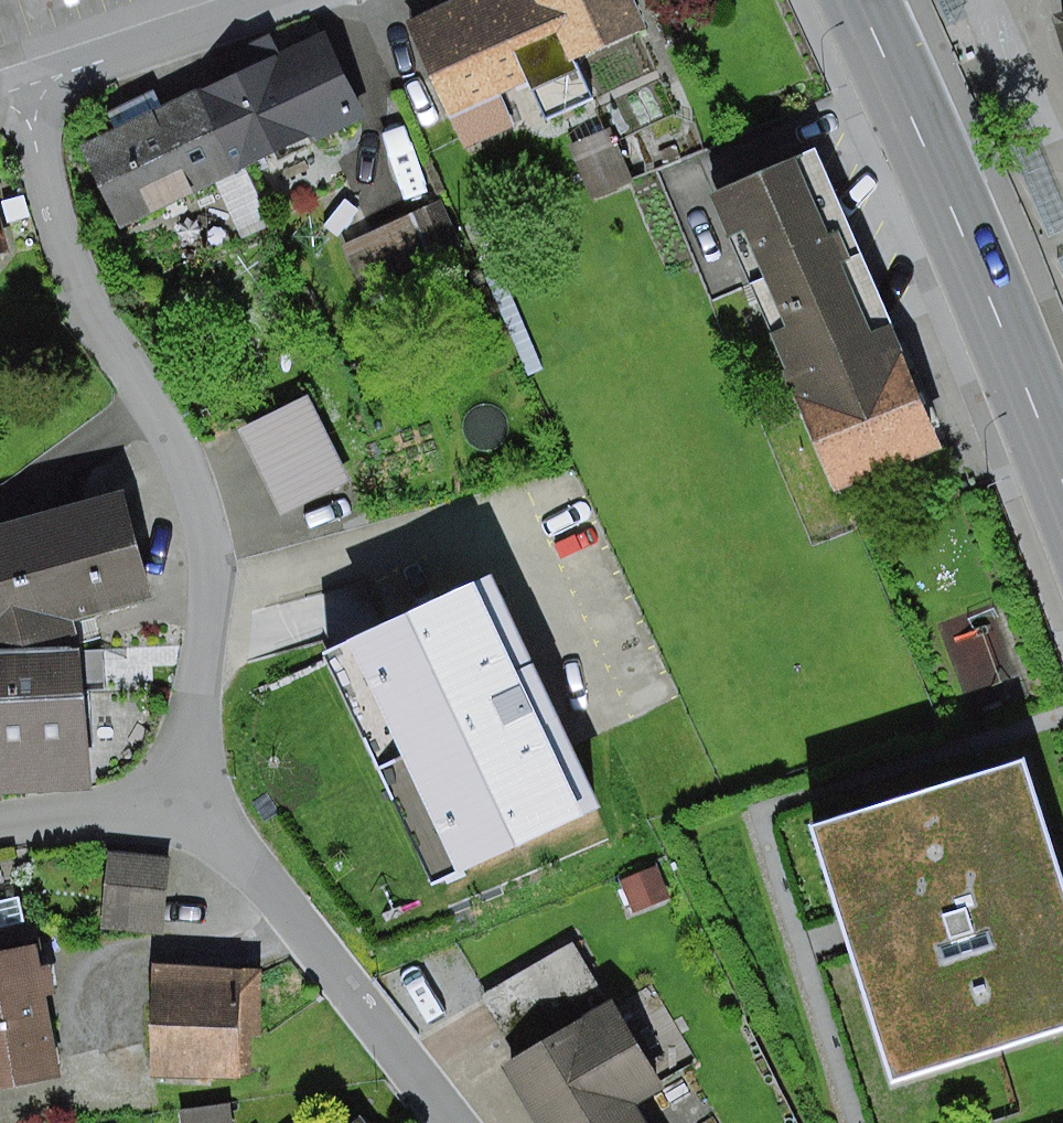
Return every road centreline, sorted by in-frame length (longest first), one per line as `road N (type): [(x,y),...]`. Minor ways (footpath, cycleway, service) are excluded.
road 1 (residential): [(18,88),(94,311),(165,418),(201,508),(209,592),(174,820)]
road 2 (primary): [(1062,481),(855,0)]
road 3 (residential): [(174,820),(208,835),(249,871),(445,1122)]
road 4 (residential): [(287,0),(18,88)]
road 5 (residential): [(174,820),(119,816),(0,829)]

